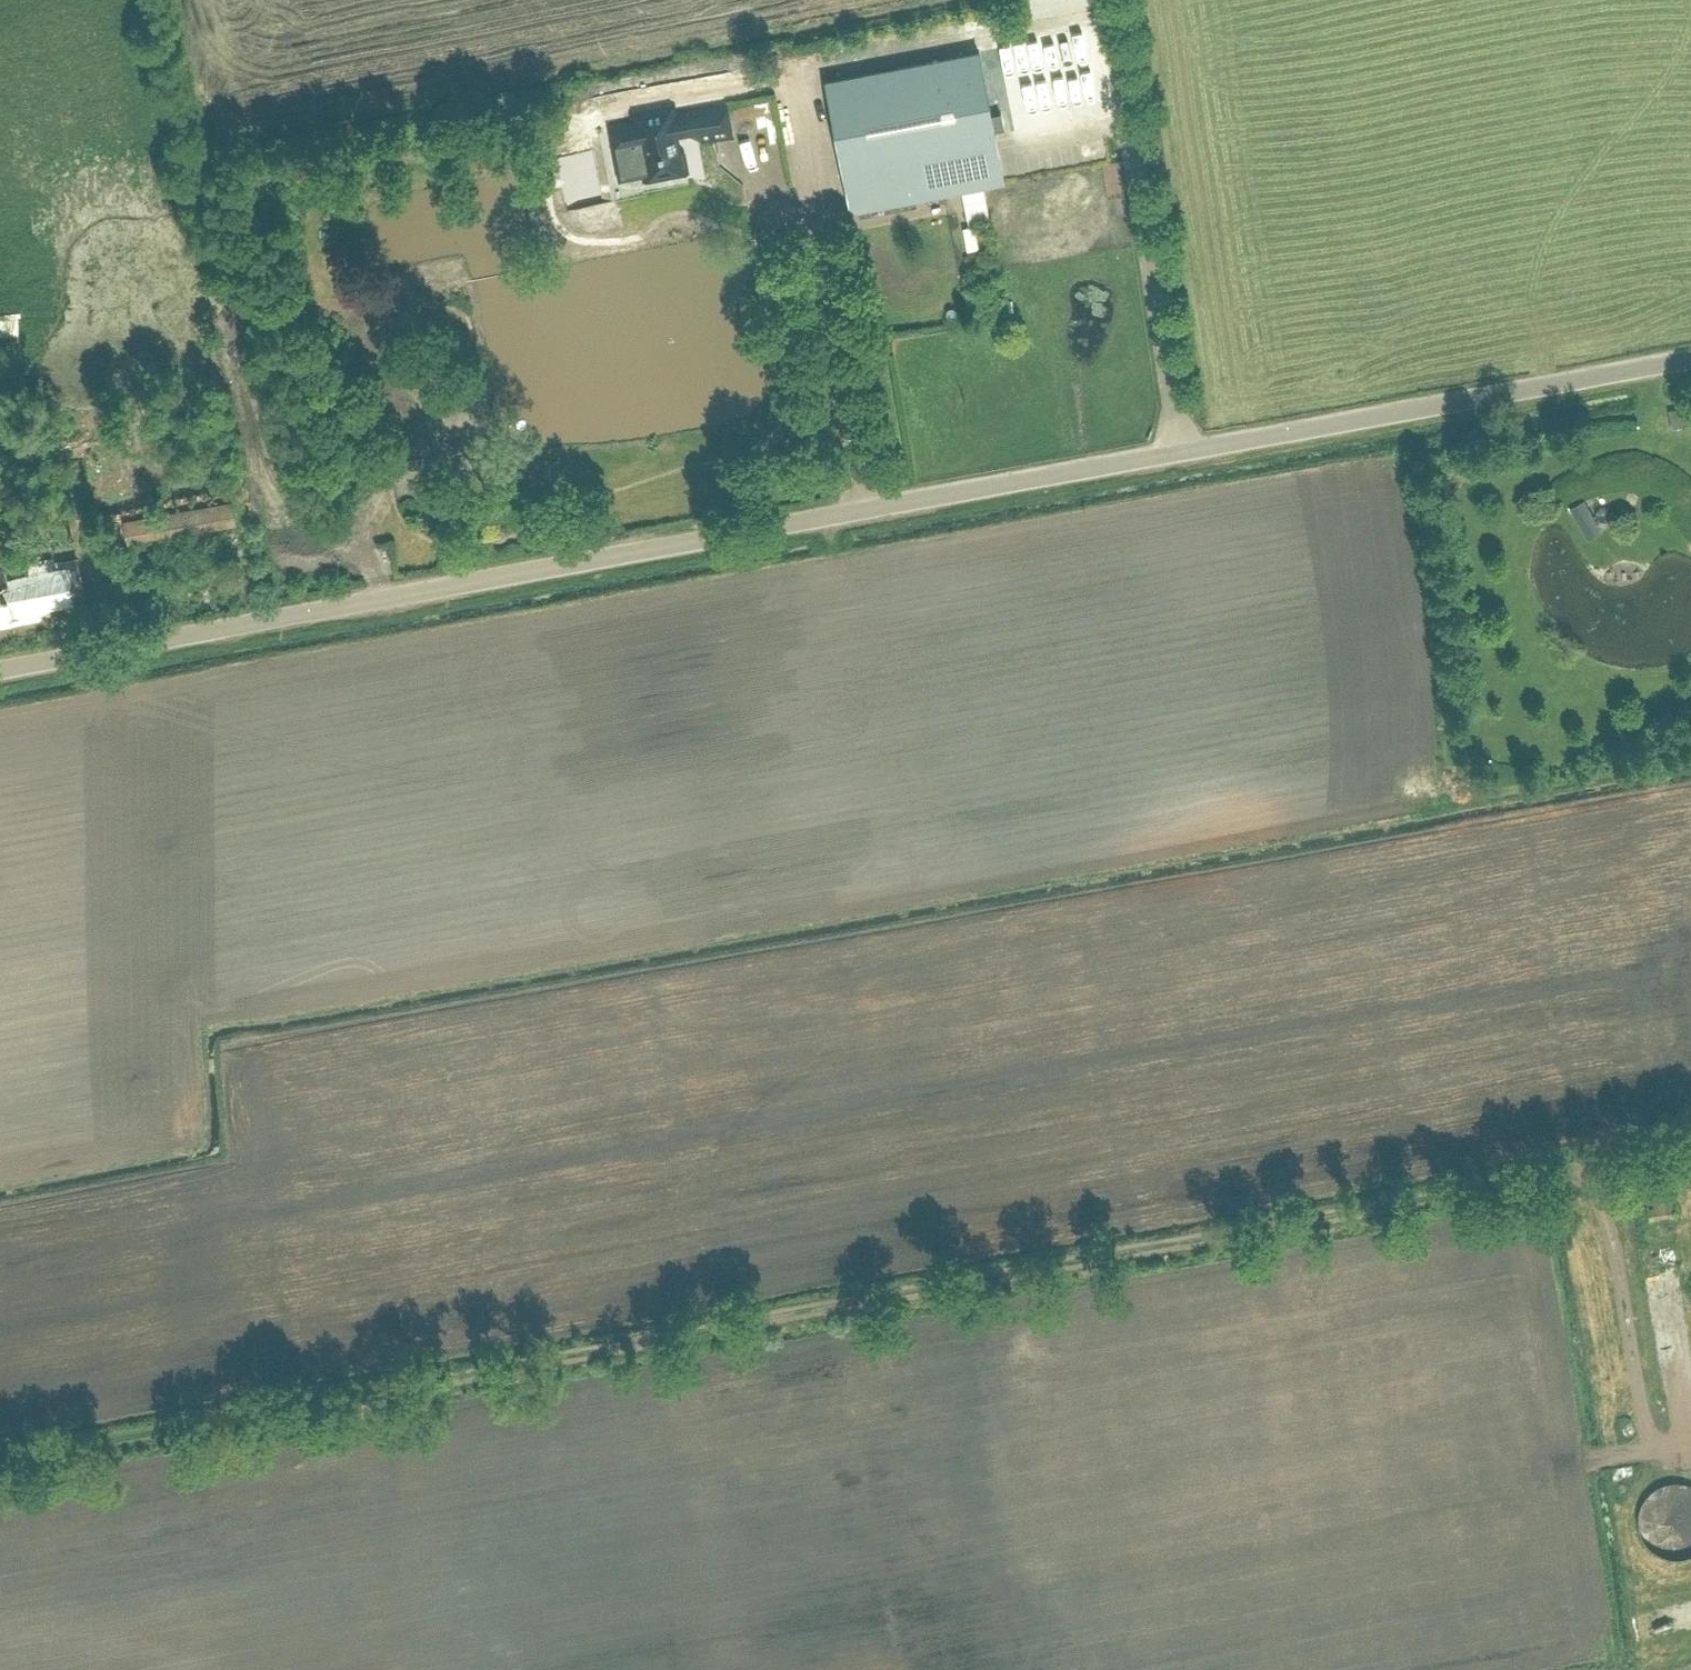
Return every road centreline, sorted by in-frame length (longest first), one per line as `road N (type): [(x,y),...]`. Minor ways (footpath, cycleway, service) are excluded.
road 1 (track): [(0,1465),(1690,1150)]
road 2 (unclassified): [(0,668),(1690,357)]

